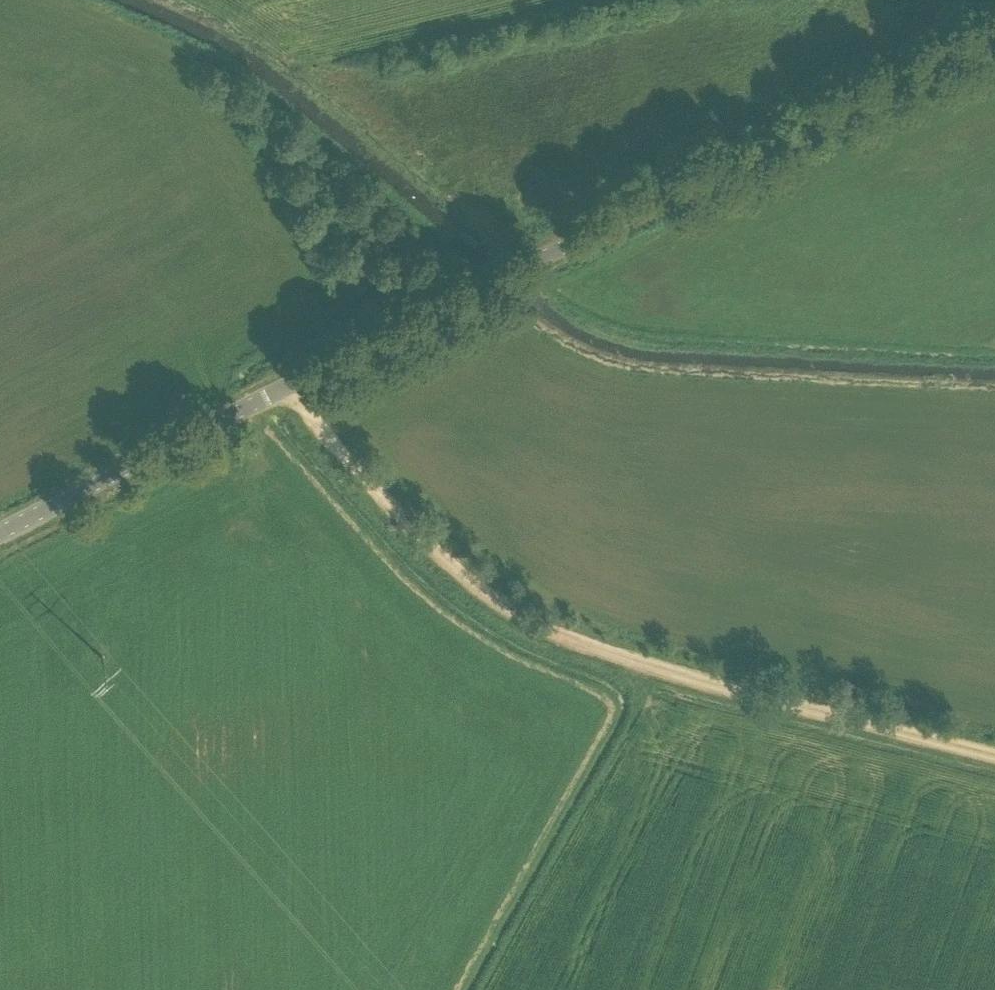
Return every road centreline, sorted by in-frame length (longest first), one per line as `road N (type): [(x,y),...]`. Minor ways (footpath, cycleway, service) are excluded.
road 1 (tertiary): [(0,536),(994,28)]
road 2 (track): [(994,755),(530,634),(482,606),(290,387)]

